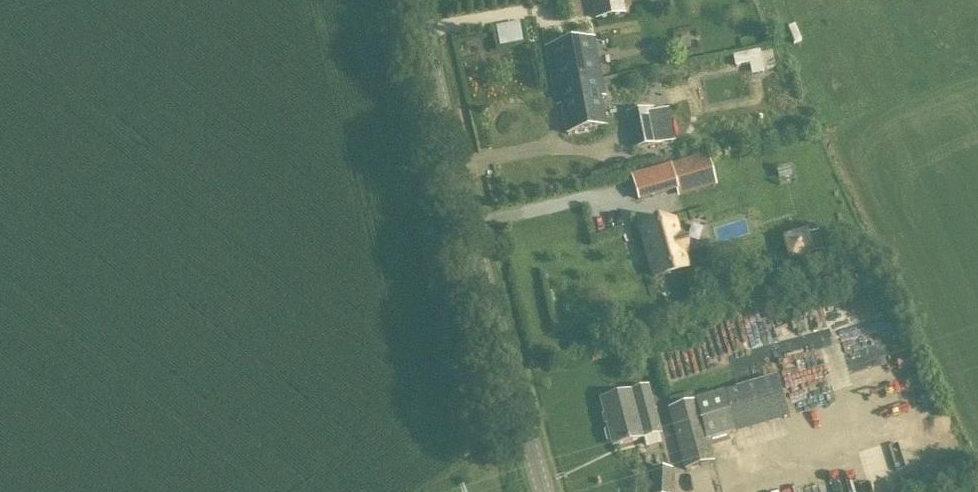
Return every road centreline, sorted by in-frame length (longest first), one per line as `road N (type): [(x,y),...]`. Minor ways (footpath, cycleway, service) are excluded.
road 1 (tertiary): [(414,0),(545,491)]

